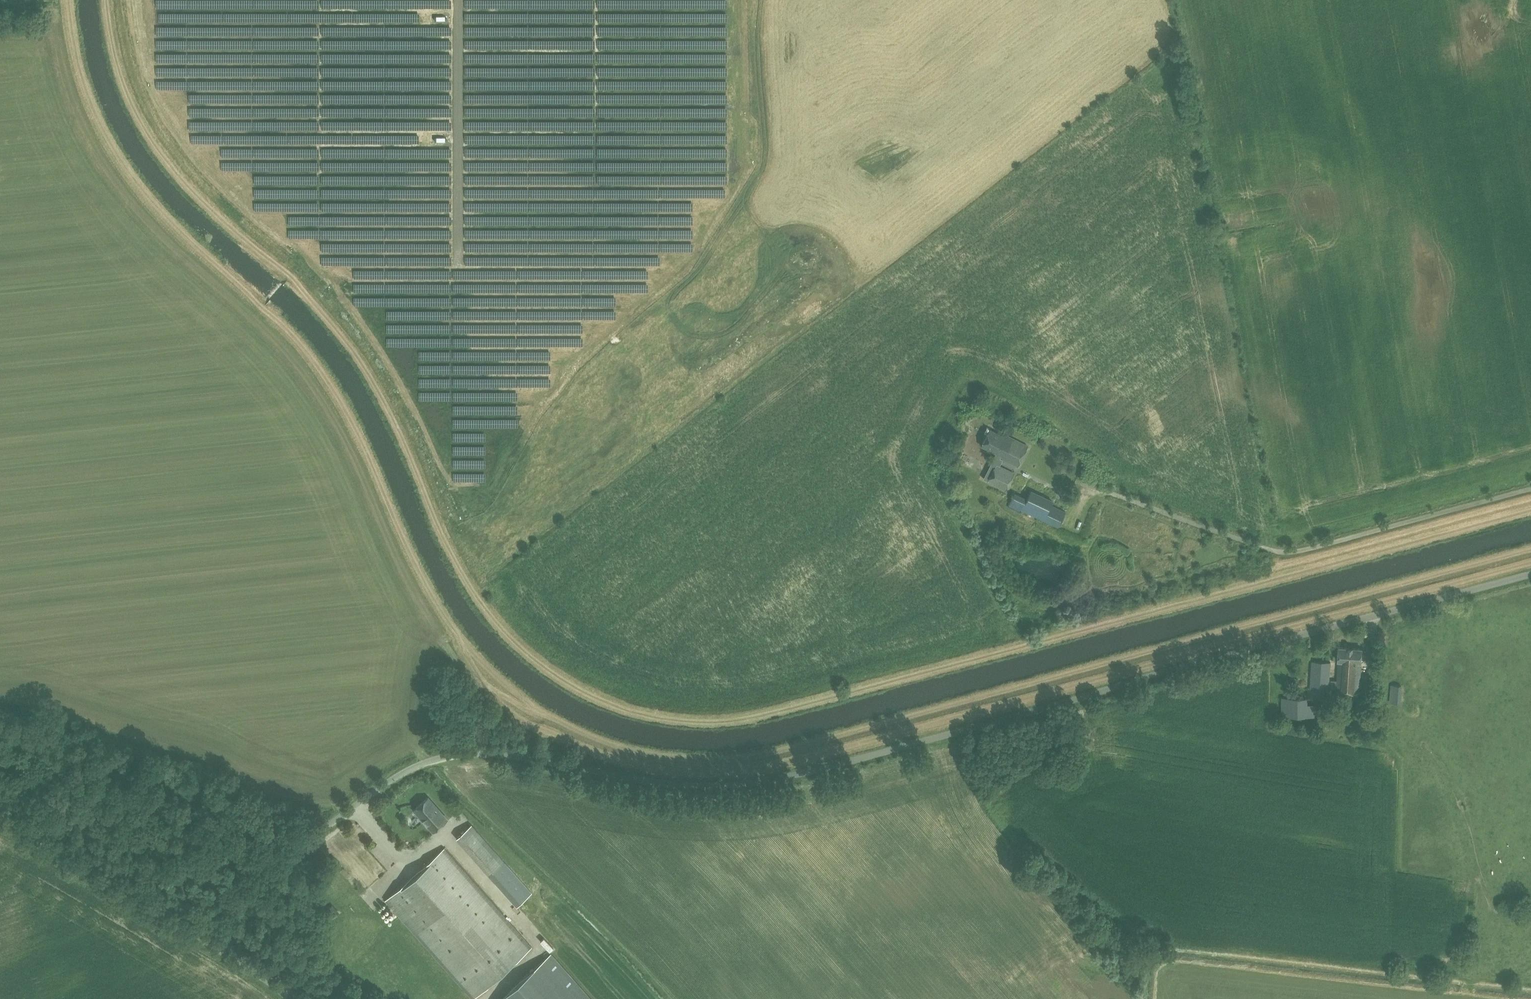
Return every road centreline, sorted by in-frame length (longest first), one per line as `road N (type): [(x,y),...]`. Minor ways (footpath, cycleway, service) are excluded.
road 1 (unclassified): [(189,931),(386,785),(433,762),(502,756),(683,786),(760,783),(1530,574)]
road 2 (tertiary): [(189,931),(0,822)]
road 3 (tertiary): [(292,998),(189,931)]

